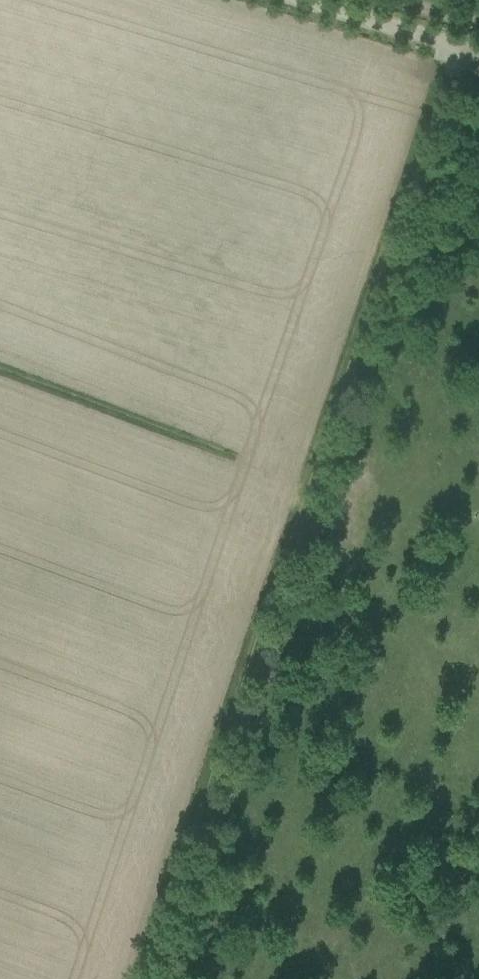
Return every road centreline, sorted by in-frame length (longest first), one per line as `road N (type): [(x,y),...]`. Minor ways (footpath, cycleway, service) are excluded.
road 1 (track): [(138,978),(459,17)]

